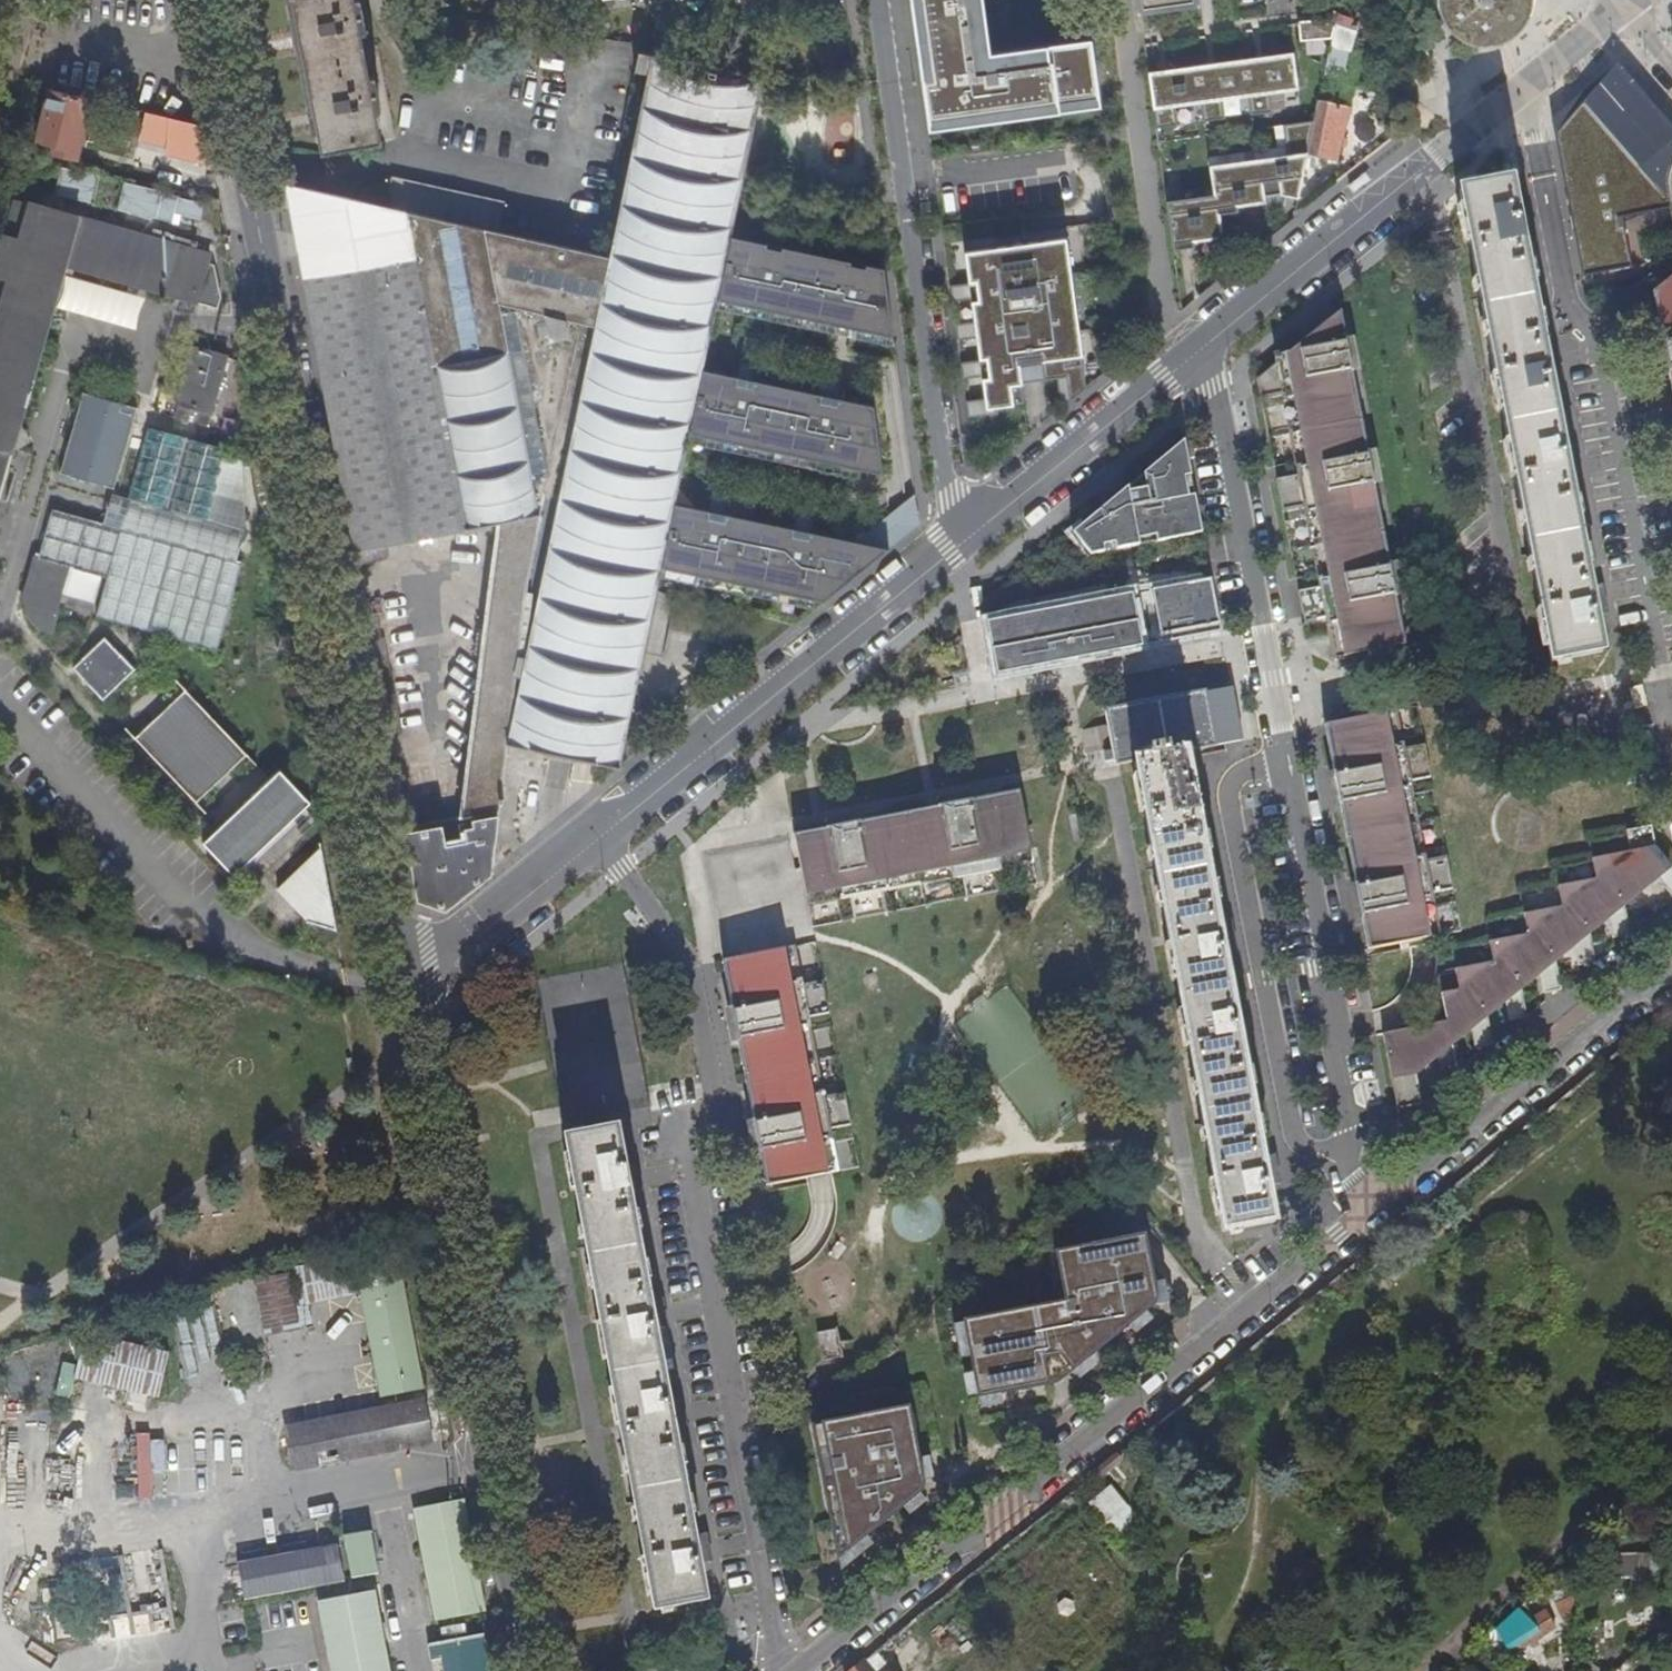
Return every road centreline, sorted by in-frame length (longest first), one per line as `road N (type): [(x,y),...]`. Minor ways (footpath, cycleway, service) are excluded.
road 1 (tertiary): [(211,0),(395,970)]
road 2 (unclassified): [(598,825),(693,958),(729,1126),(676,1127),(726,1427),(791,1670)]
road 3 (unclassified): [(796,1670),(1366,1215)]
road 4 (tertiary): [(395,970),(528,1670)]
road 5 (residential): [(953,543),(879,0)]
road 6 (residential): [(1286,755),(1259,764),(1228,790),(1290,1124),(1307,1147),(1333,1159)]
road 7 (unclassified): [(953,543),(598,825)]
road 8 (residential): [(1212,340),(1286,755)]
road 9 (residential): [(1286,755),(1351,1112),(1333,1159)]
road 10 (unclassified): [(1366,1215),(1671,967)]
road 11 (unclassified): [(1212,340),(953,543)]
road 12 (unclassified): [(1462,134),(1212,340)]
road 13 (unclassified): [(598,825),(395,970)]
road 14 (residential): [(1620,11),(1531,88),(1462,134)]

